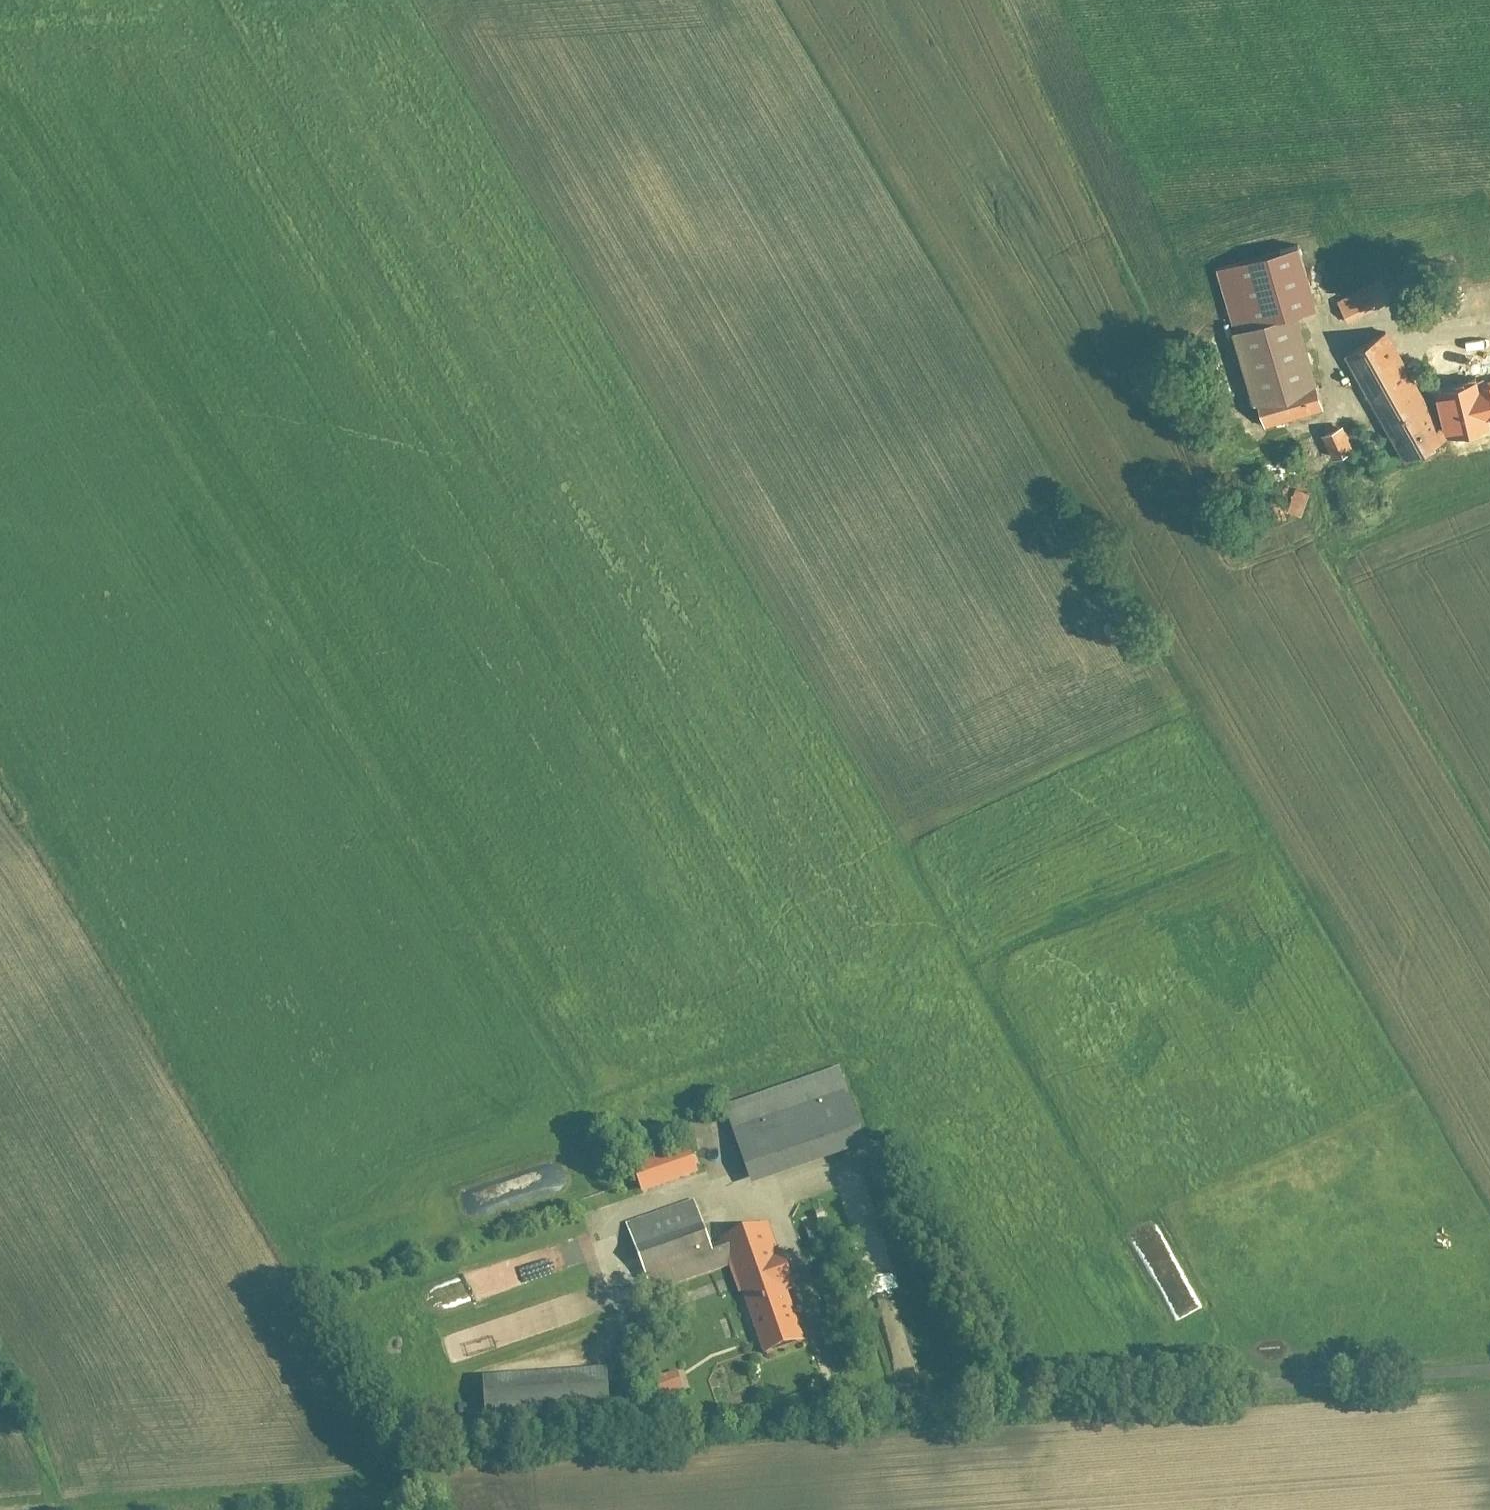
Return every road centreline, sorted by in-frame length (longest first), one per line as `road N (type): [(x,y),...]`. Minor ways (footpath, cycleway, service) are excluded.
road 1 (track): [(1489,1369),(871,1414),(847,1395),(827,1357),(770,1201)]
road 2 (track): [(359,1476),(0,1503)]

